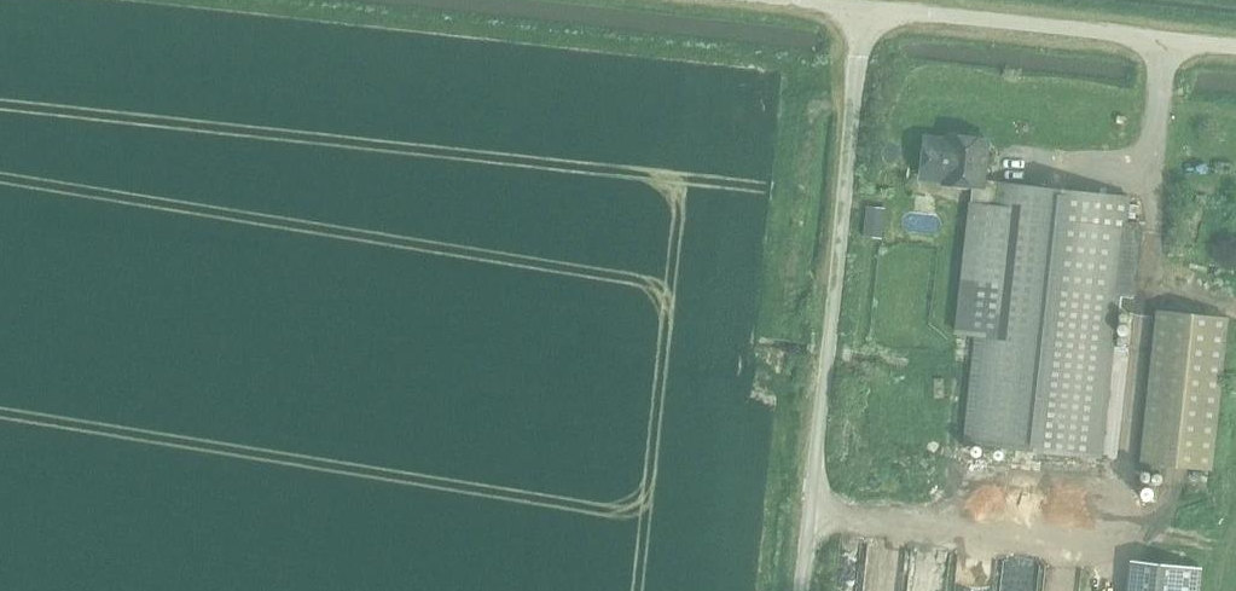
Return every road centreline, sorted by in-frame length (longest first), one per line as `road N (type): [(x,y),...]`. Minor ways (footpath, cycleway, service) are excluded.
road 1 (unclassified): [(800,590),(861,8)]
road 2 (unclassified): [(1235,47),(861,8)]

